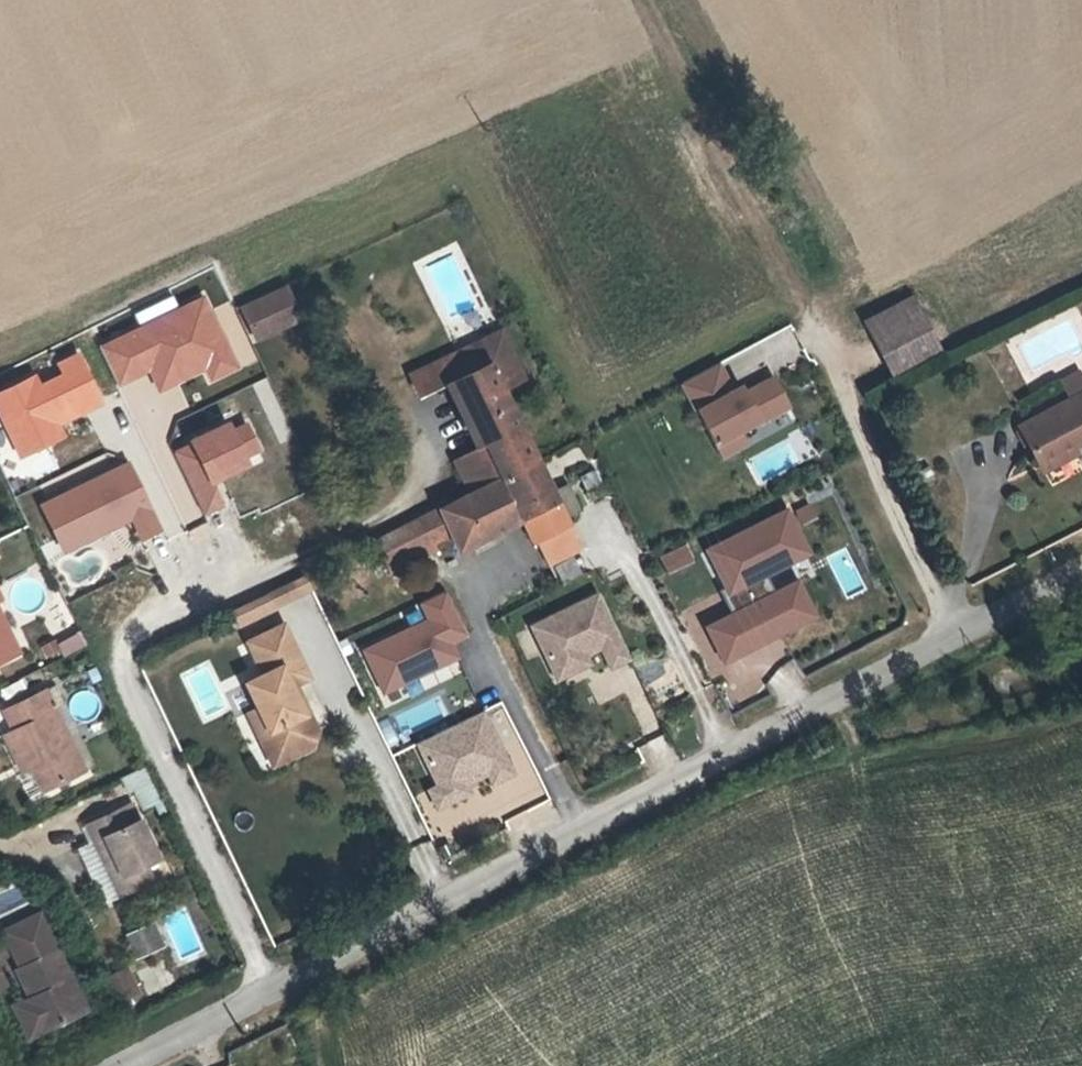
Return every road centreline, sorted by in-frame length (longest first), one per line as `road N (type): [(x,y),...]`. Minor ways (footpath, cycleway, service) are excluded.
road 1 (residential): [(270,989),(1081,573)]
road 2 (residential): [(440,410),(425,479),(399,511),(148,621),(119,648),(123,671),(270,989)]
road 3 (track): [(809,328),(648,0)]
road 4 (residential): [(123,1065),(270,989)]

